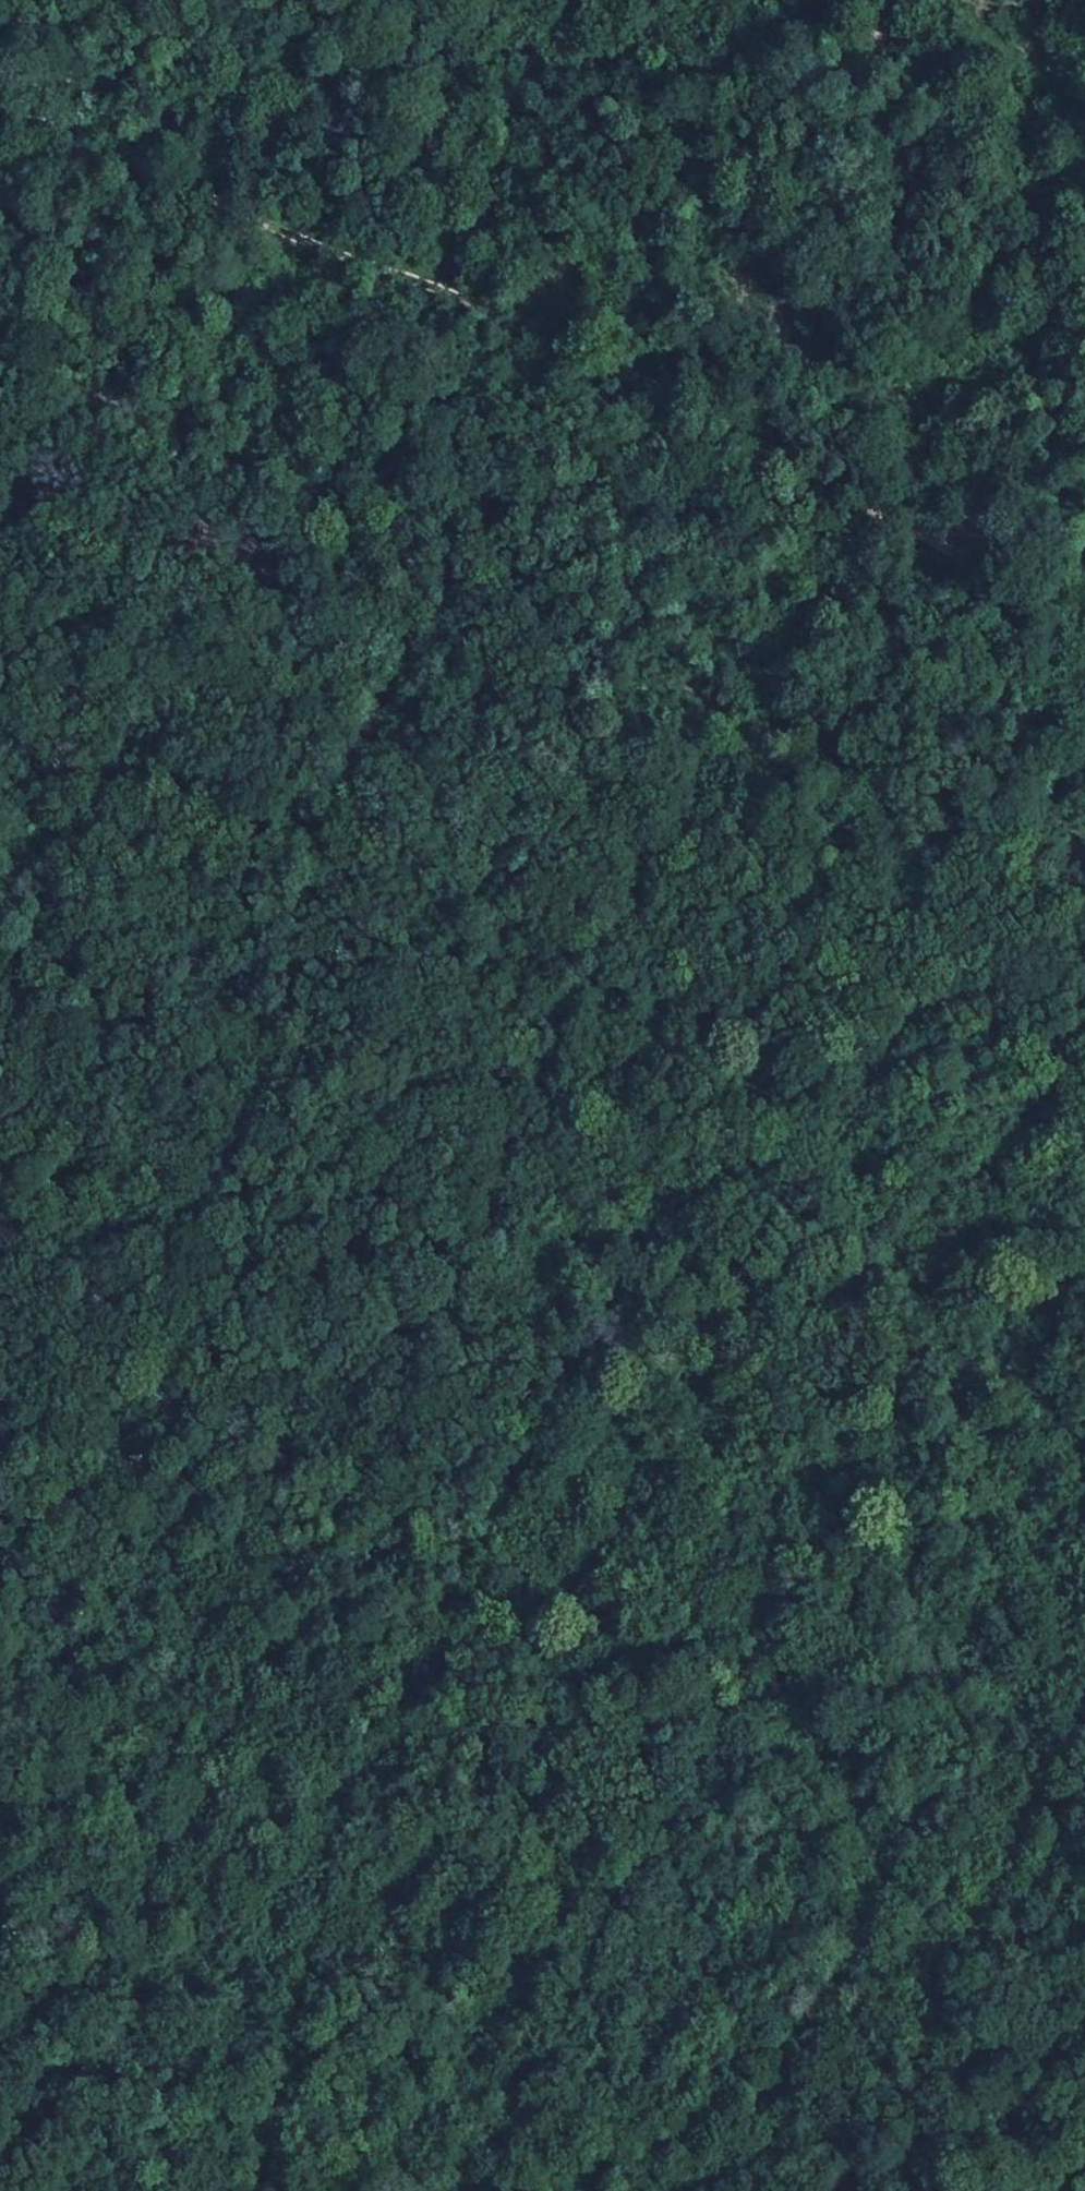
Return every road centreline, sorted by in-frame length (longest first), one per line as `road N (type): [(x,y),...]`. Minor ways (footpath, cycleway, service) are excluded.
road 1 (track): [(280,2190),(0,2037)]

